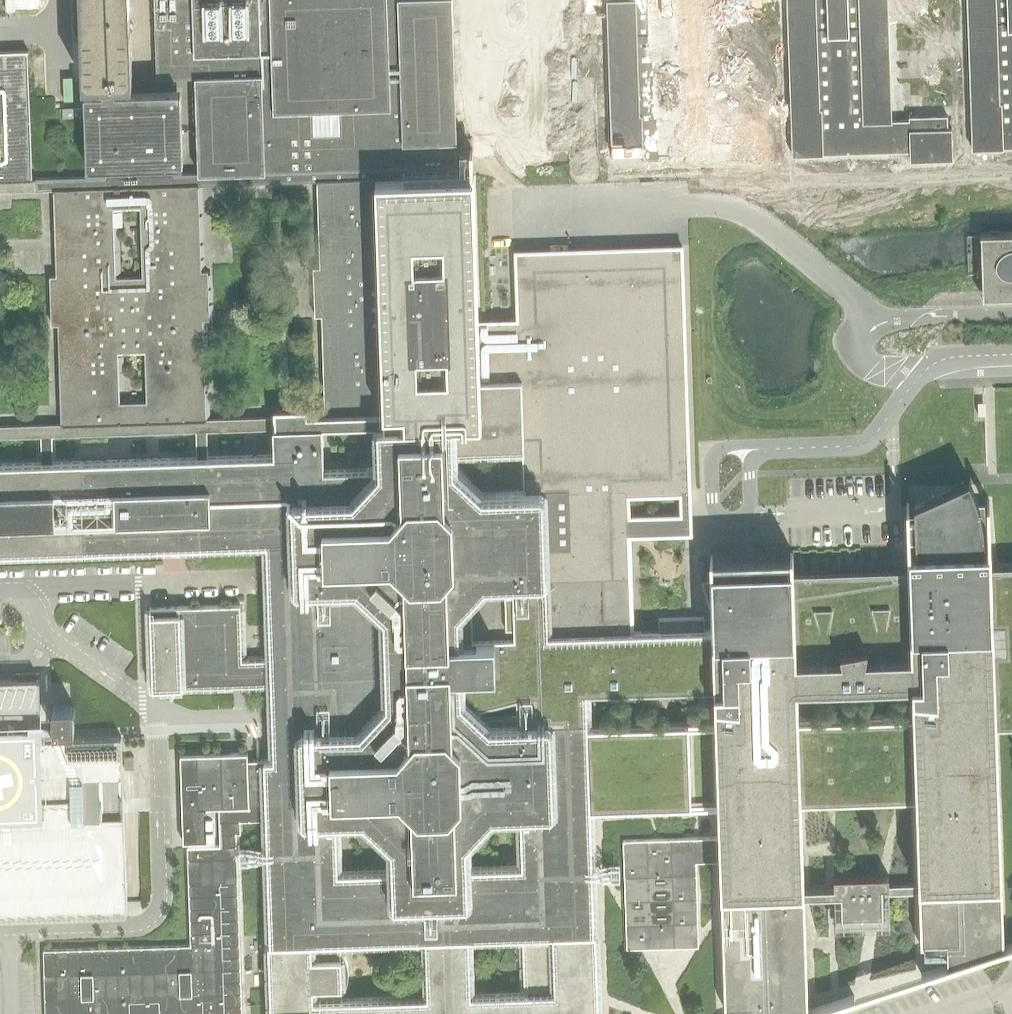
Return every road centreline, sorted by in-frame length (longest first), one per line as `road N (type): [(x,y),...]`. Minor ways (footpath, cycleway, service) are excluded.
road 1 (track): [(697,143),(875,124),(1011,152)]

